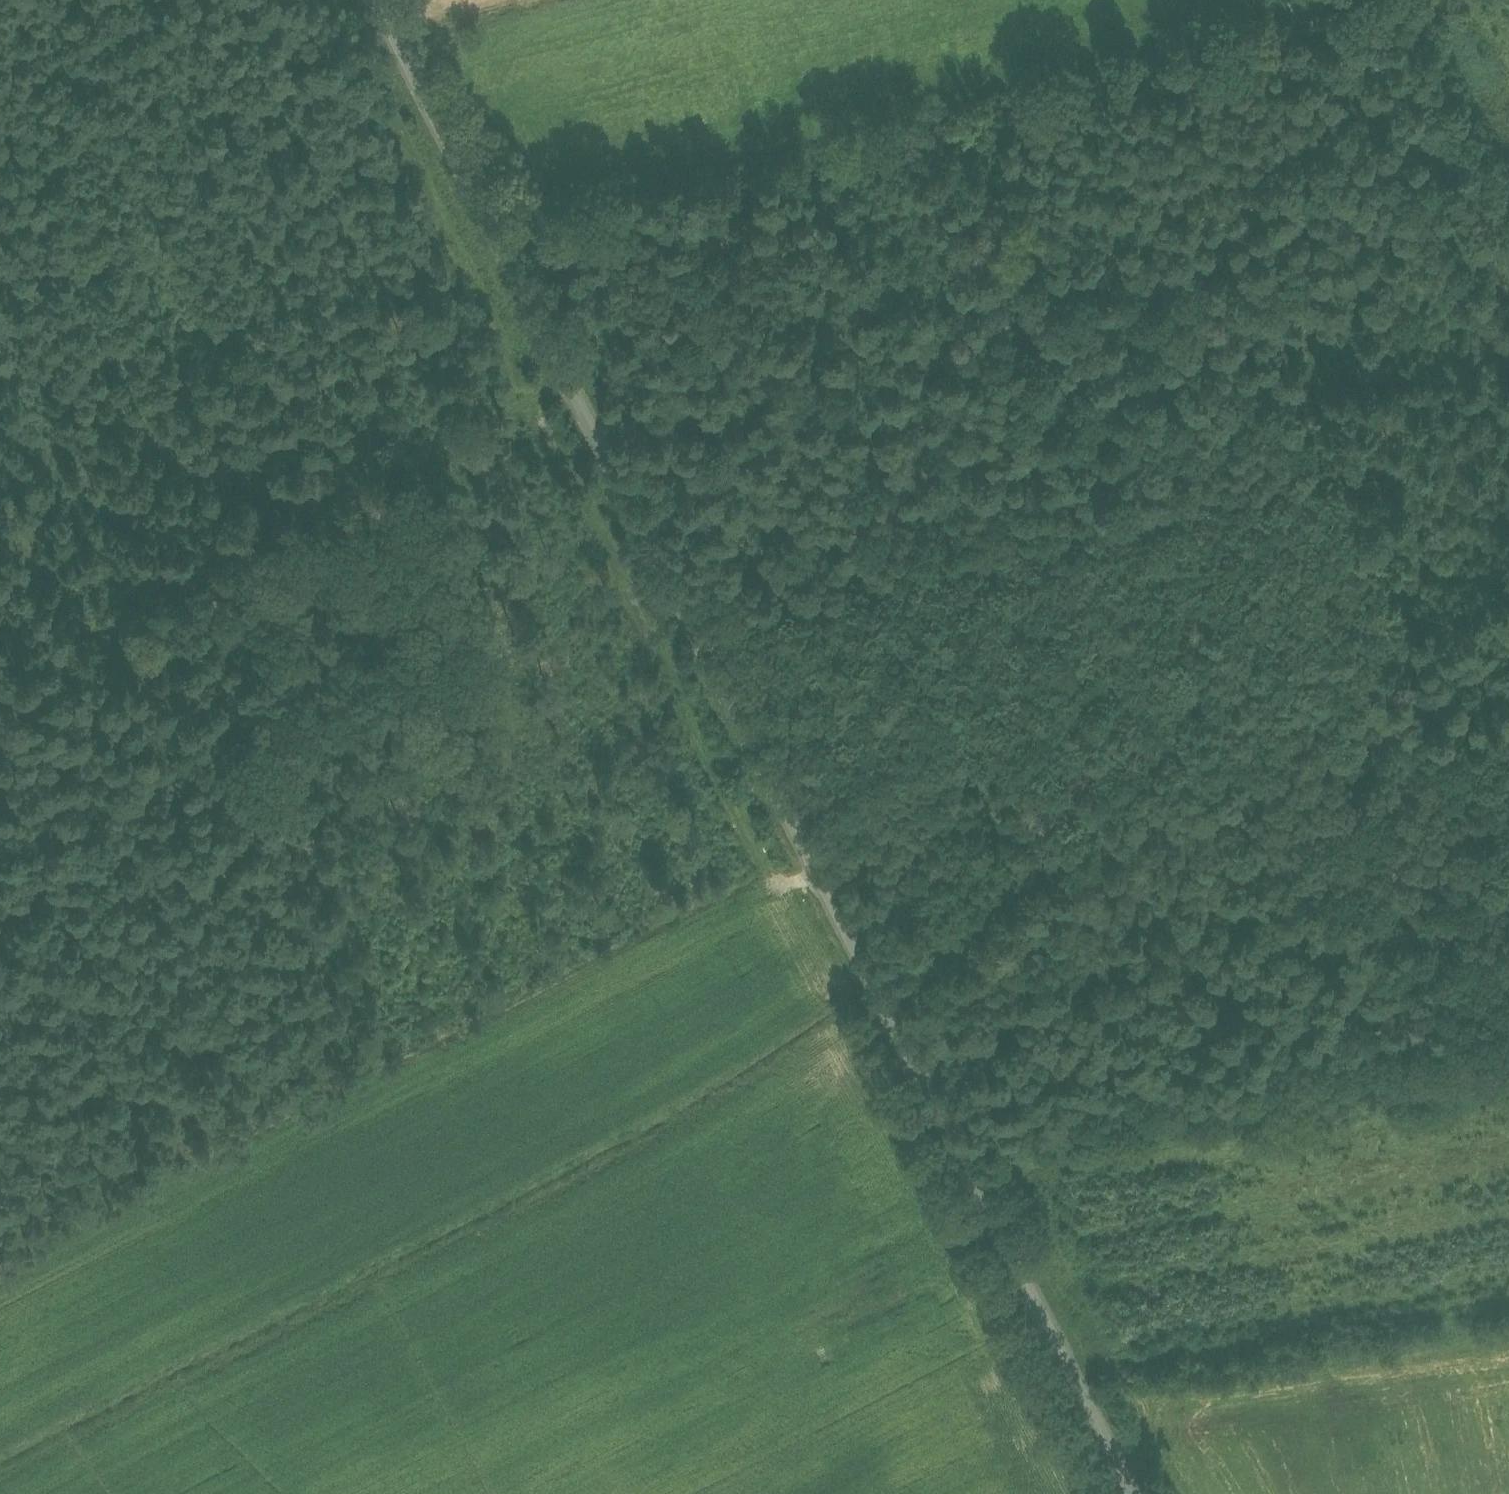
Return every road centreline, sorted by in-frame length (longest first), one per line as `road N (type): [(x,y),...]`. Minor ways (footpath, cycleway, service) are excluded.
road 1 (unclassified): [(380,0),(1134,1493)]
road 2 (track): [(565,362),(322,463),(0,676)]

